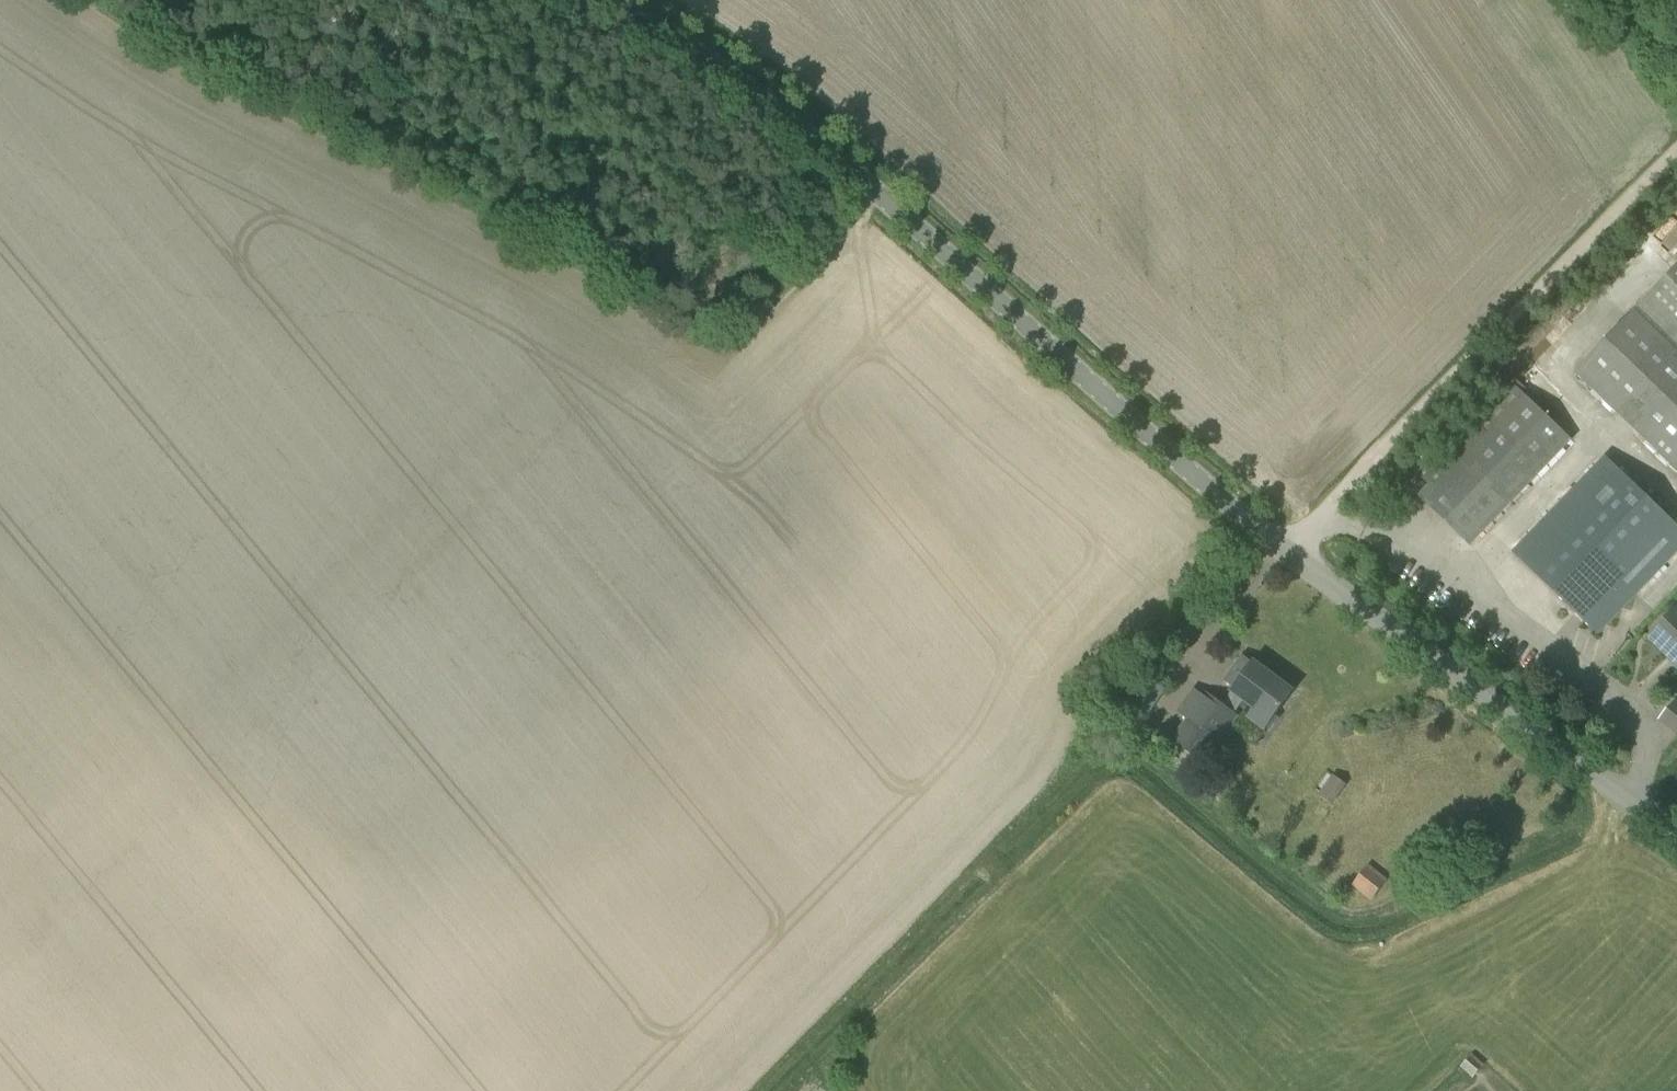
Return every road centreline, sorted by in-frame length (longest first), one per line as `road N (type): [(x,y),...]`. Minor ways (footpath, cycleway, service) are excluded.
road 1 (tertiary): [(1676,837),(1300,562),(809,135),(603,0)]

